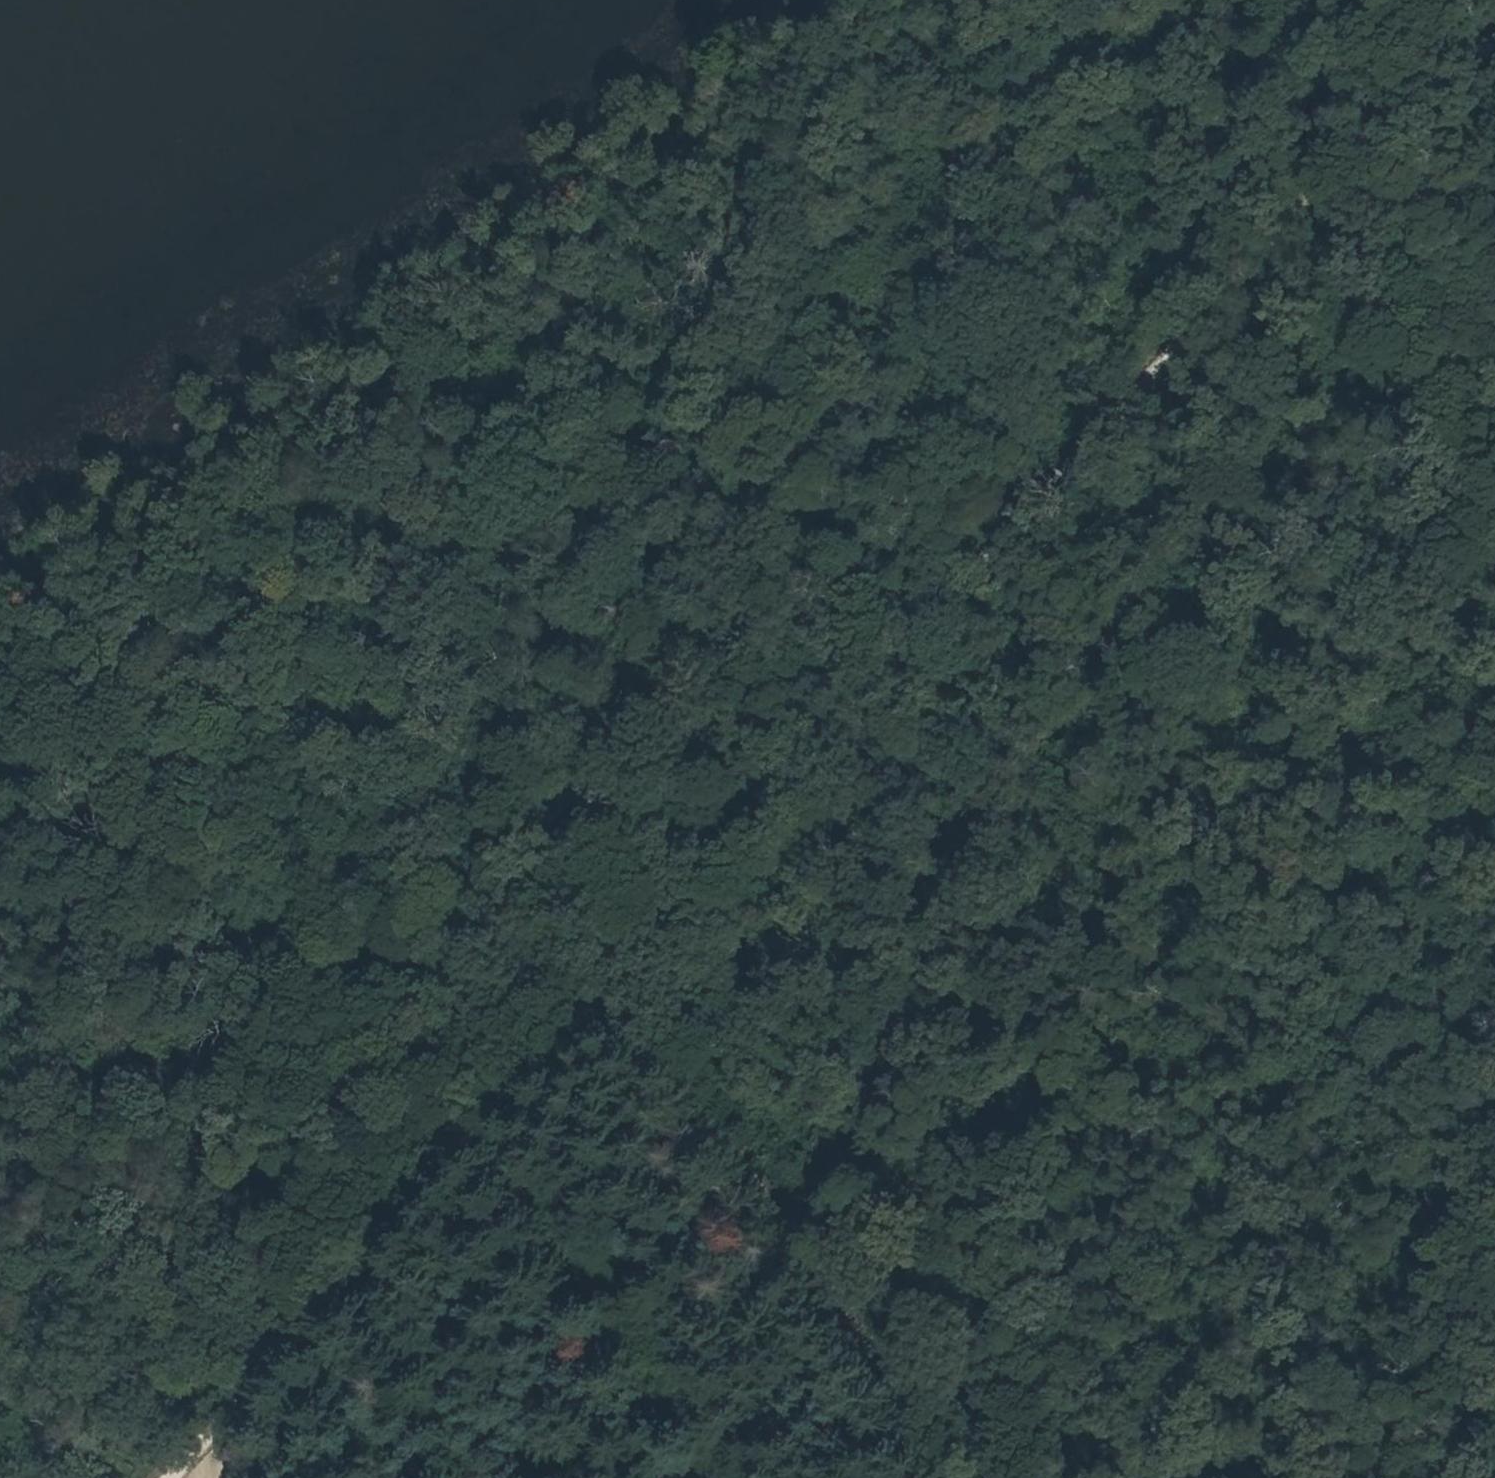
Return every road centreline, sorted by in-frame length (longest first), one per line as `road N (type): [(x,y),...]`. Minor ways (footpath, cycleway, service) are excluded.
road 1 (track): [(1494,10),(1384,145),(1007,532),(597,985),(385,1242),(165,1477)]

